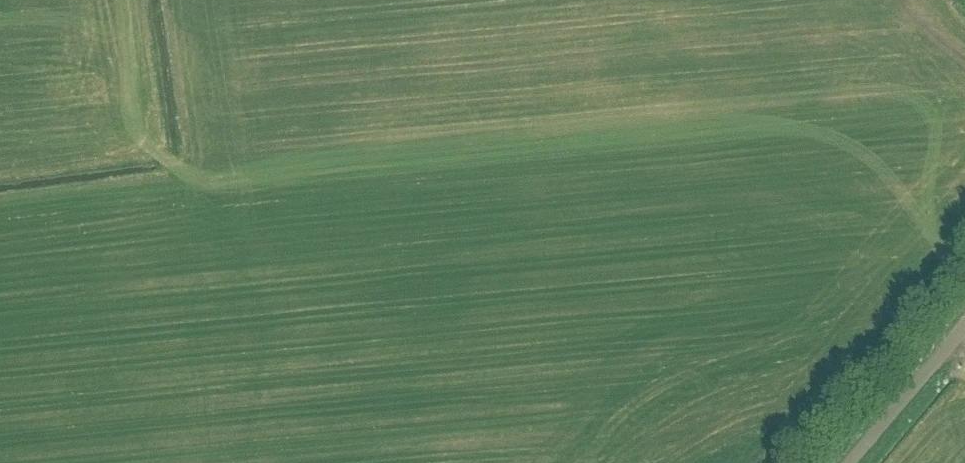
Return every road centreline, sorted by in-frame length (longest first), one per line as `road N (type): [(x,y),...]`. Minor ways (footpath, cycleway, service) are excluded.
road 1 (unclassified): [(851,462),(964,330)]

